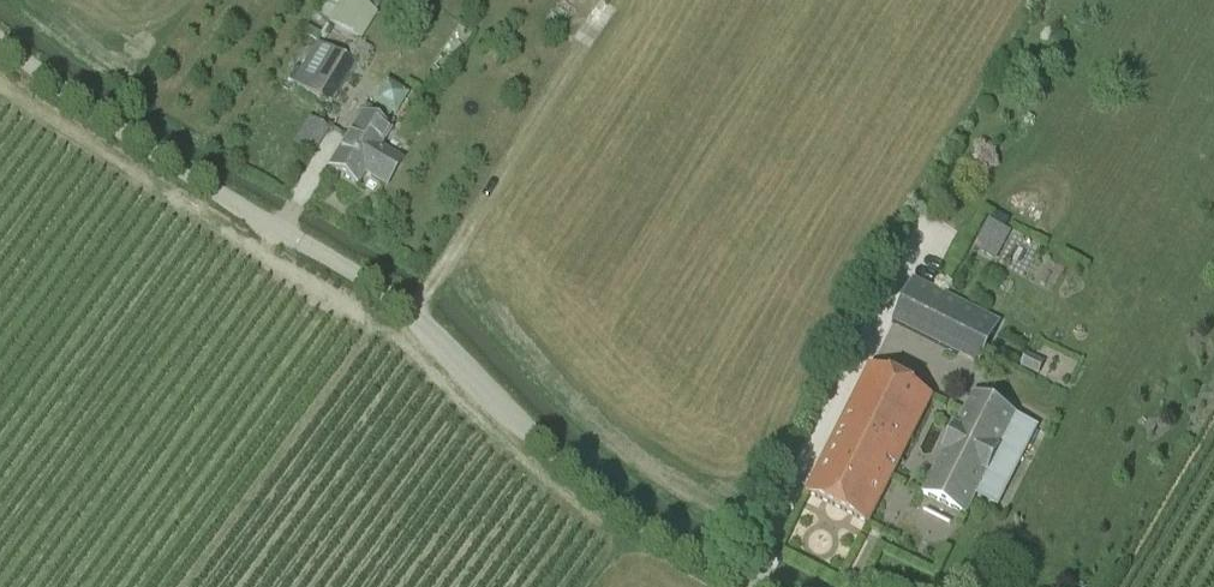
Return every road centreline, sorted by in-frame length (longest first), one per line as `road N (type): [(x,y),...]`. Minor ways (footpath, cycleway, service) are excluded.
road 1 (unclassified): [(756,586),(603,499),(409,309),(99,118),(0,43)]
road 2 (track): [(609,5),(411,312)]

